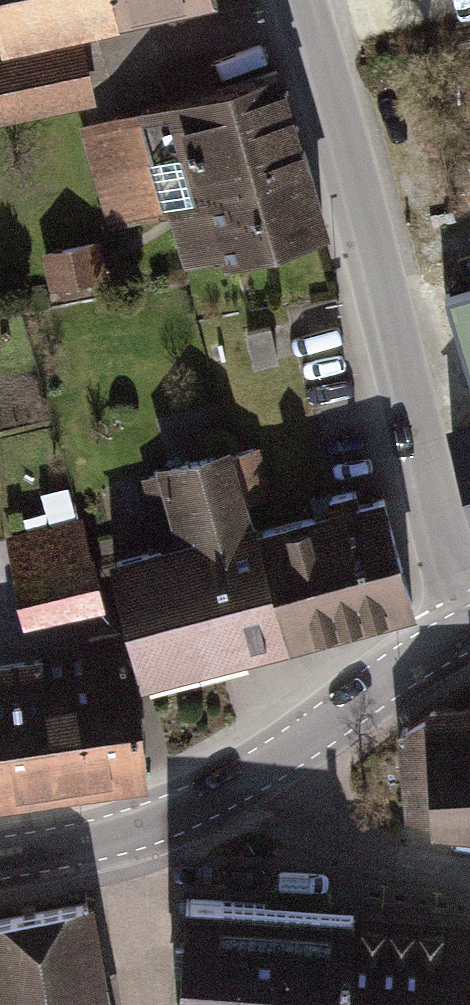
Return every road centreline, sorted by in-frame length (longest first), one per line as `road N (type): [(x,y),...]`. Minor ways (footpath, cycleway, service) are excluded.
road 1 (tertiary): [(301,0),(451,568),(469,611)]
road 2 (secondary): [(276,760),(157,824),(104,842),(0,860)]
road 3 (residential): [(276,760),(309,809),(353,841),(469,876)]
road 4 (secondary): [(469,631),(276,760)]

